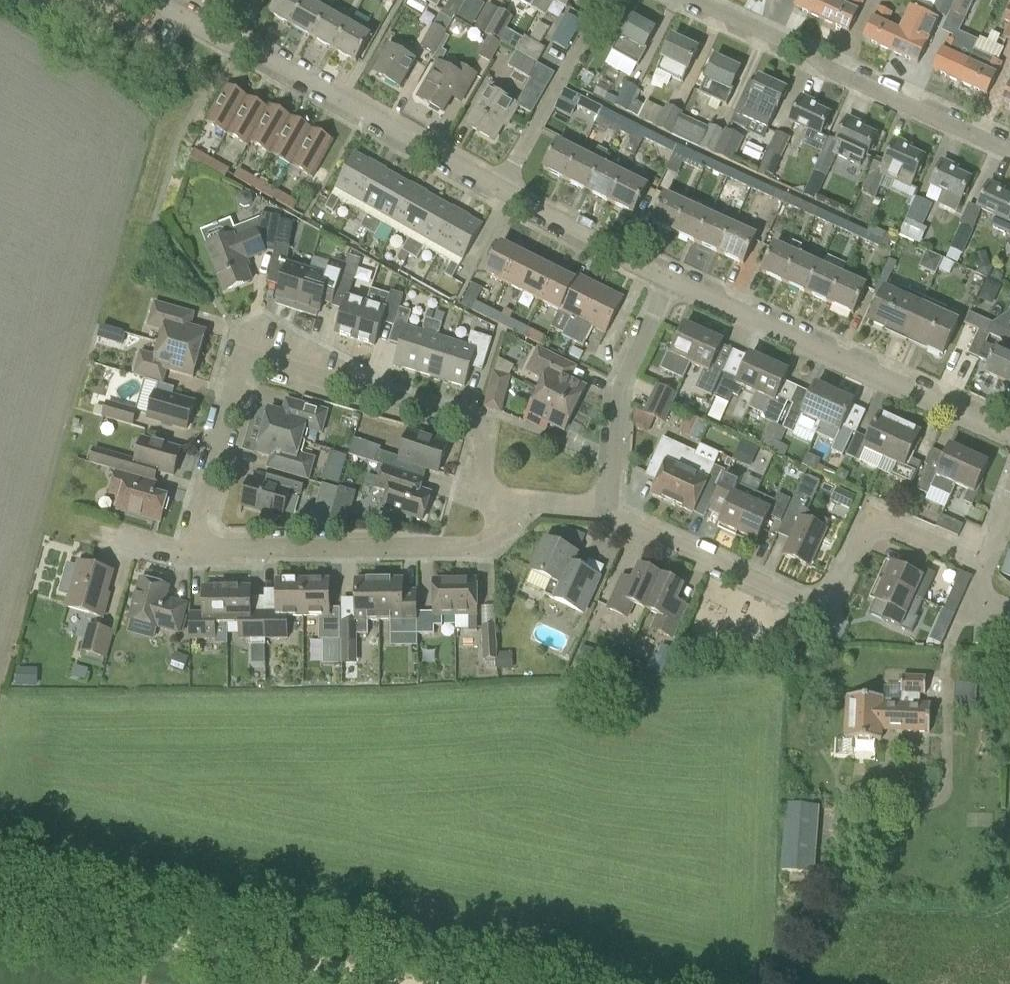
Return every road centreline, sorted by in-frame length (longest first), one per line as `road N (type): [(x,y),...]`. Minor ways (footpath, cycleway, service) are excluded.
road 1 (residential): [(196,553),(247,355),(474,419),(487,440),(480,485),(486,497),(519,500)]
road 2 (residential): [(986,561),(874,514),(831,603),(611,515)]
road 3 (track): [(408,983),(0,904)]
road 4 (residential): [(503,187),(172,0)]
road 5 (residential): [(1009,432),(669,277)]
road 6 (residential): [(1009,145),(693,0)]
road 7 (residential): [(519,500),(505,528),(470,548),(196,553)]
road 8 (residential): [(611,515),(624,378),(669,277)]
road 9 (residential): [(605,0),(503,187)]
road 10 (residential): [(669,277),(503,187)]

